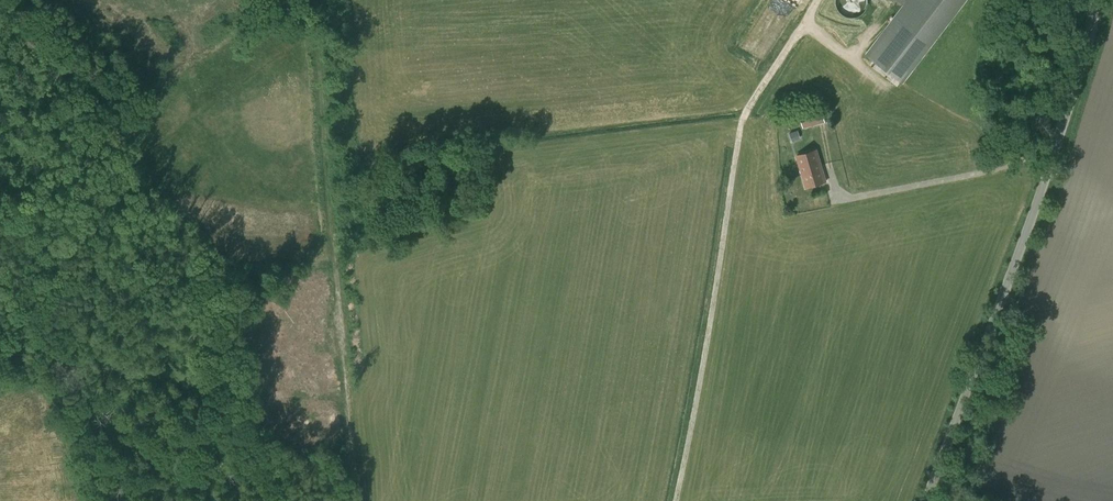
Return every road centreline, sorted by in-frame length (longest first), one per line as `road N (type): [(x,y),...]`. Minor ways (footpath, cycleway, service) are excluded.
road 1 (tertiary): [(929,500),(1087,50),(1089,0)]
road 2 (track): [(354,500),(319,0)]

